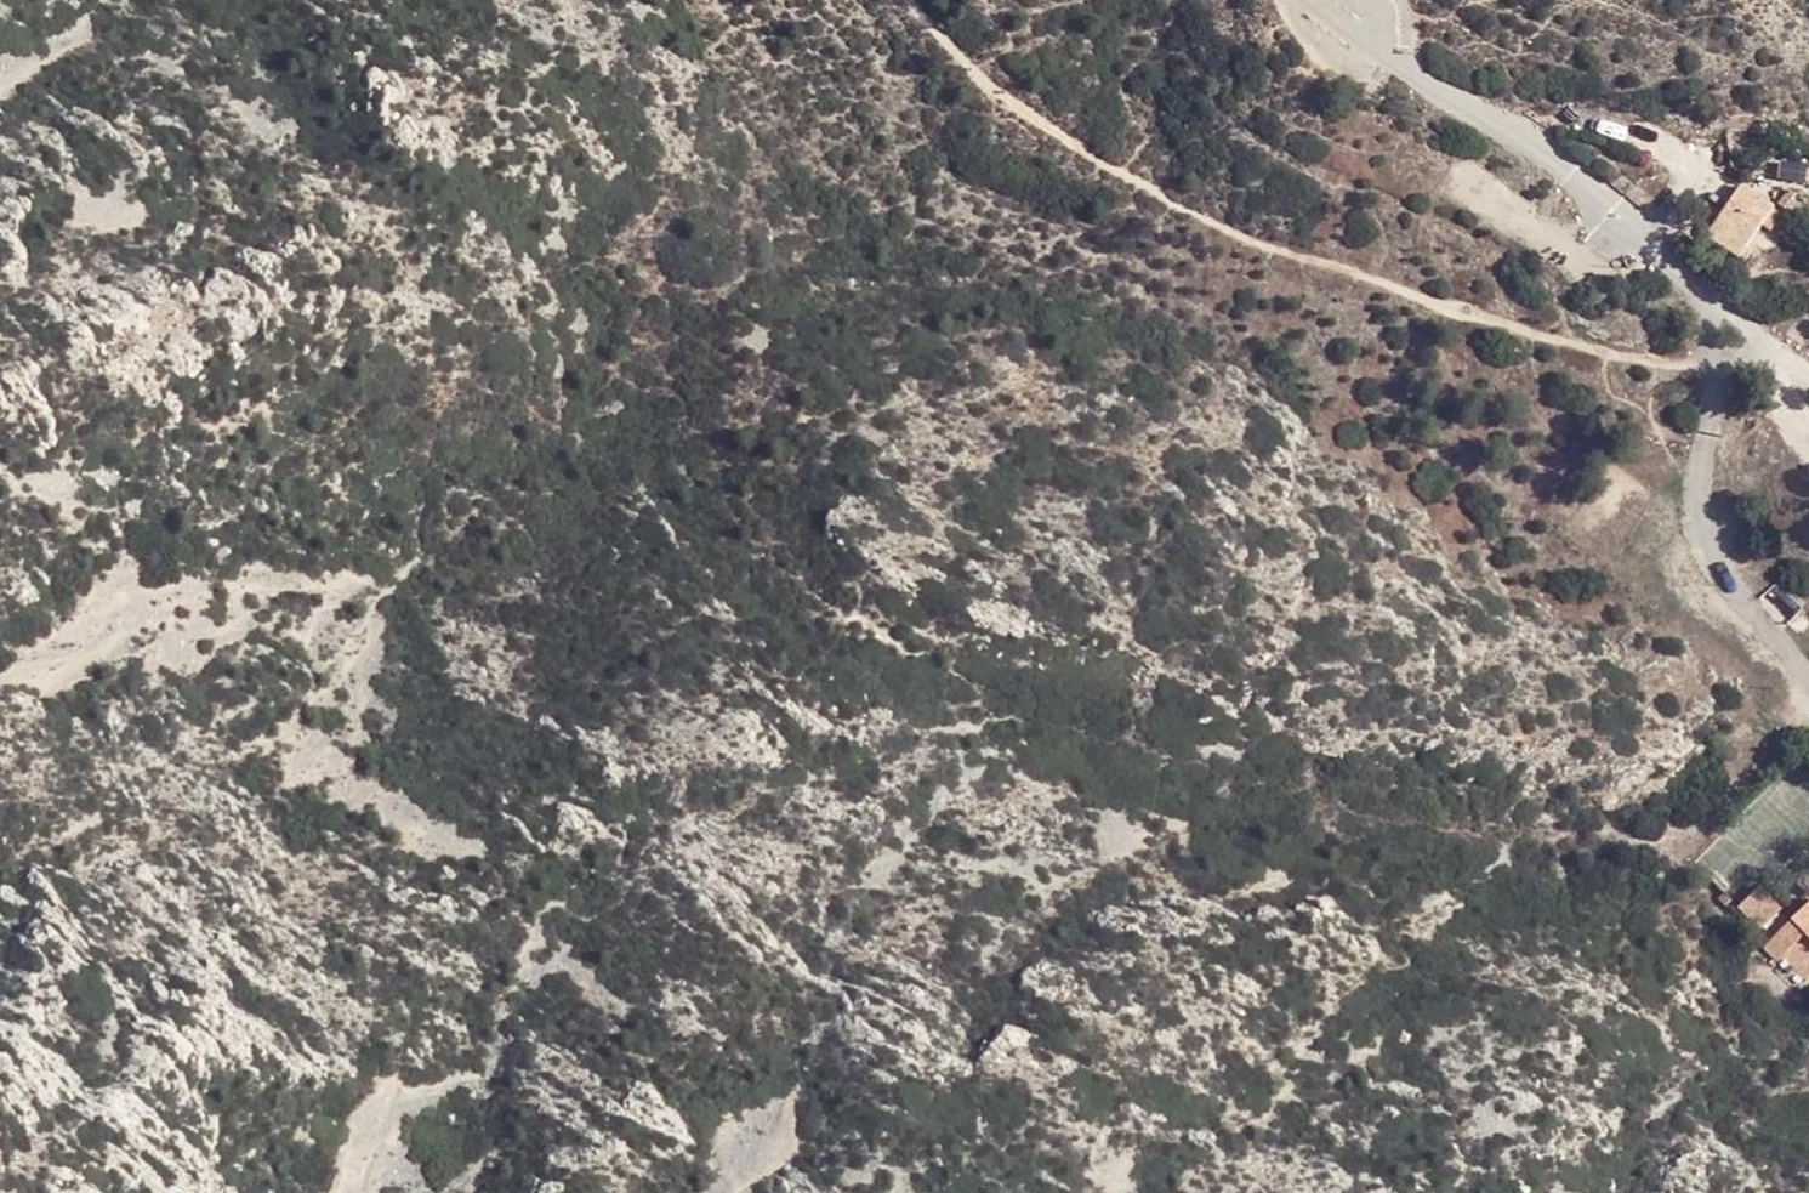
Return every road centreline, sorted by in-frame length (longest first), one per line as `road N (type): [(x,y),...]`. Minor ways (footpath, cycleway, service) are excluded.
road 1 (unclassified): [(1808,680),(1724,577),(1701,533),(1697,494),(1714,362),(1696,289),(1550,157),(1401,65),(1313,0)]

